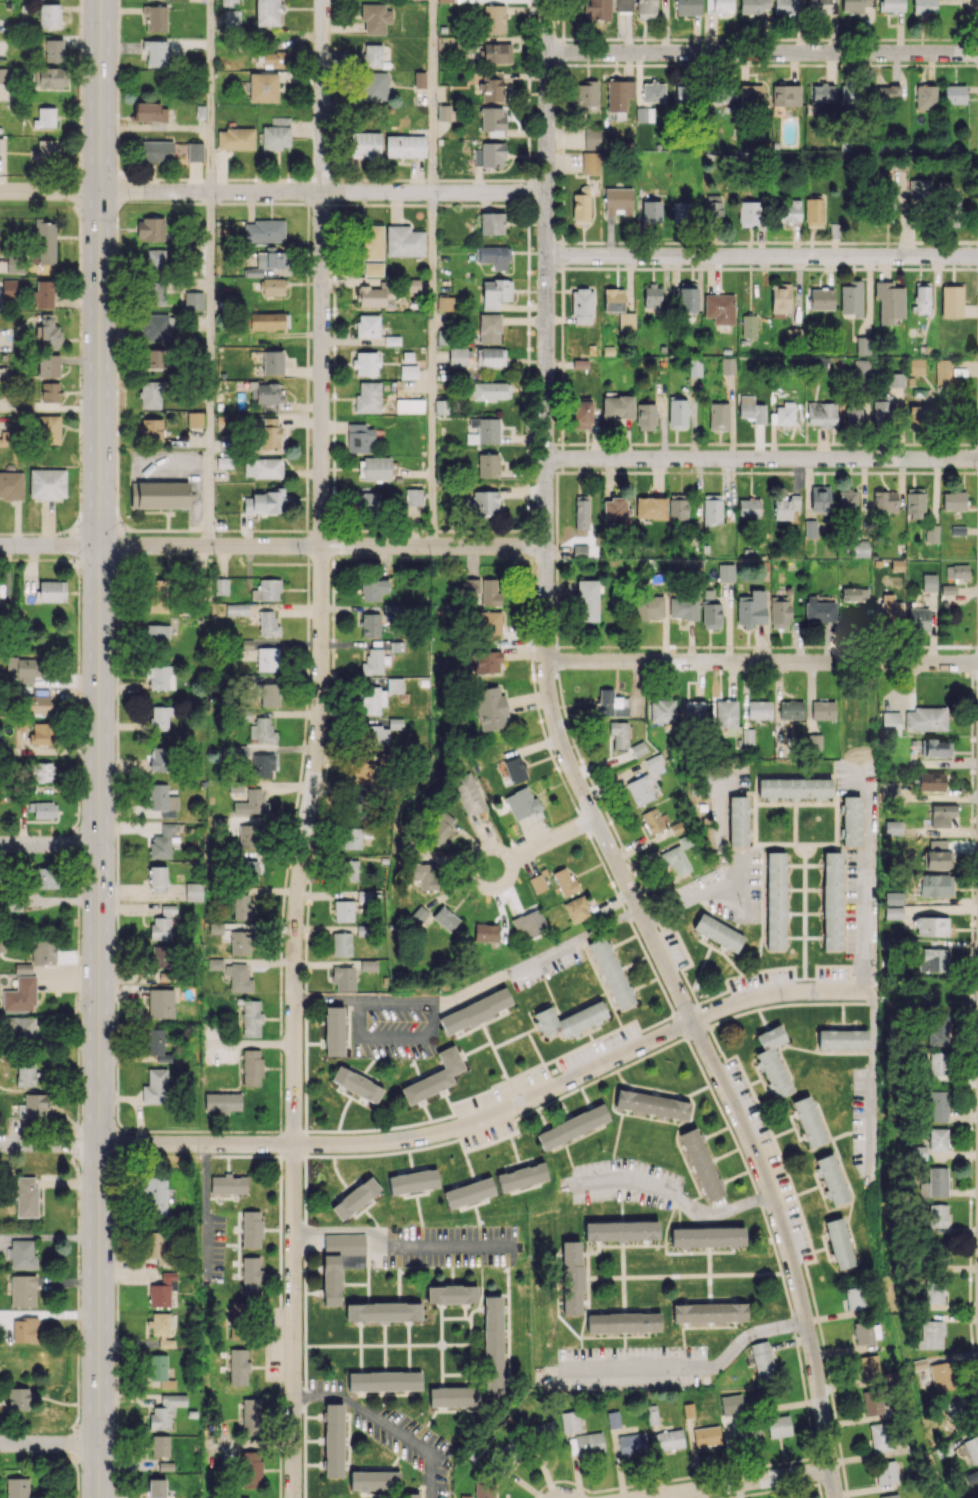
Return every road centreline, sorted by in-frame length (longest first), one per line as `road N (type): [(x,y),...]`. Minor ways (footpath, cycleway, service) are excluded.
road 1 (residential): [(547,0),(548,694),(565,755),(757,1159),(802,1299),(835,1497)]
road 2 (residential): [(323,0),(321,676),(295,926),(293,1497)]
road 3 (primary): [(101,0),(97,1497)]
road 4 (residential): [(871,991),(740,1001),(487,1118),(416,1138),(98,1145)]
road 5 (residential): [(547,193),(0,191)]
road 6 (residential): [(546,545),(98,546)]
road 7 (residential): [(977,662),(546,661)]
road 8 (residential): [(977,459),(546,458)]
road 9 (residential): [(977,53),(547,52)]
road 10 (residential): [(977,256),(547,256)]
road 11 (residential): [(831,1470),(641,1497)]
road 12 (residential): [(596,819),(486,871)]

